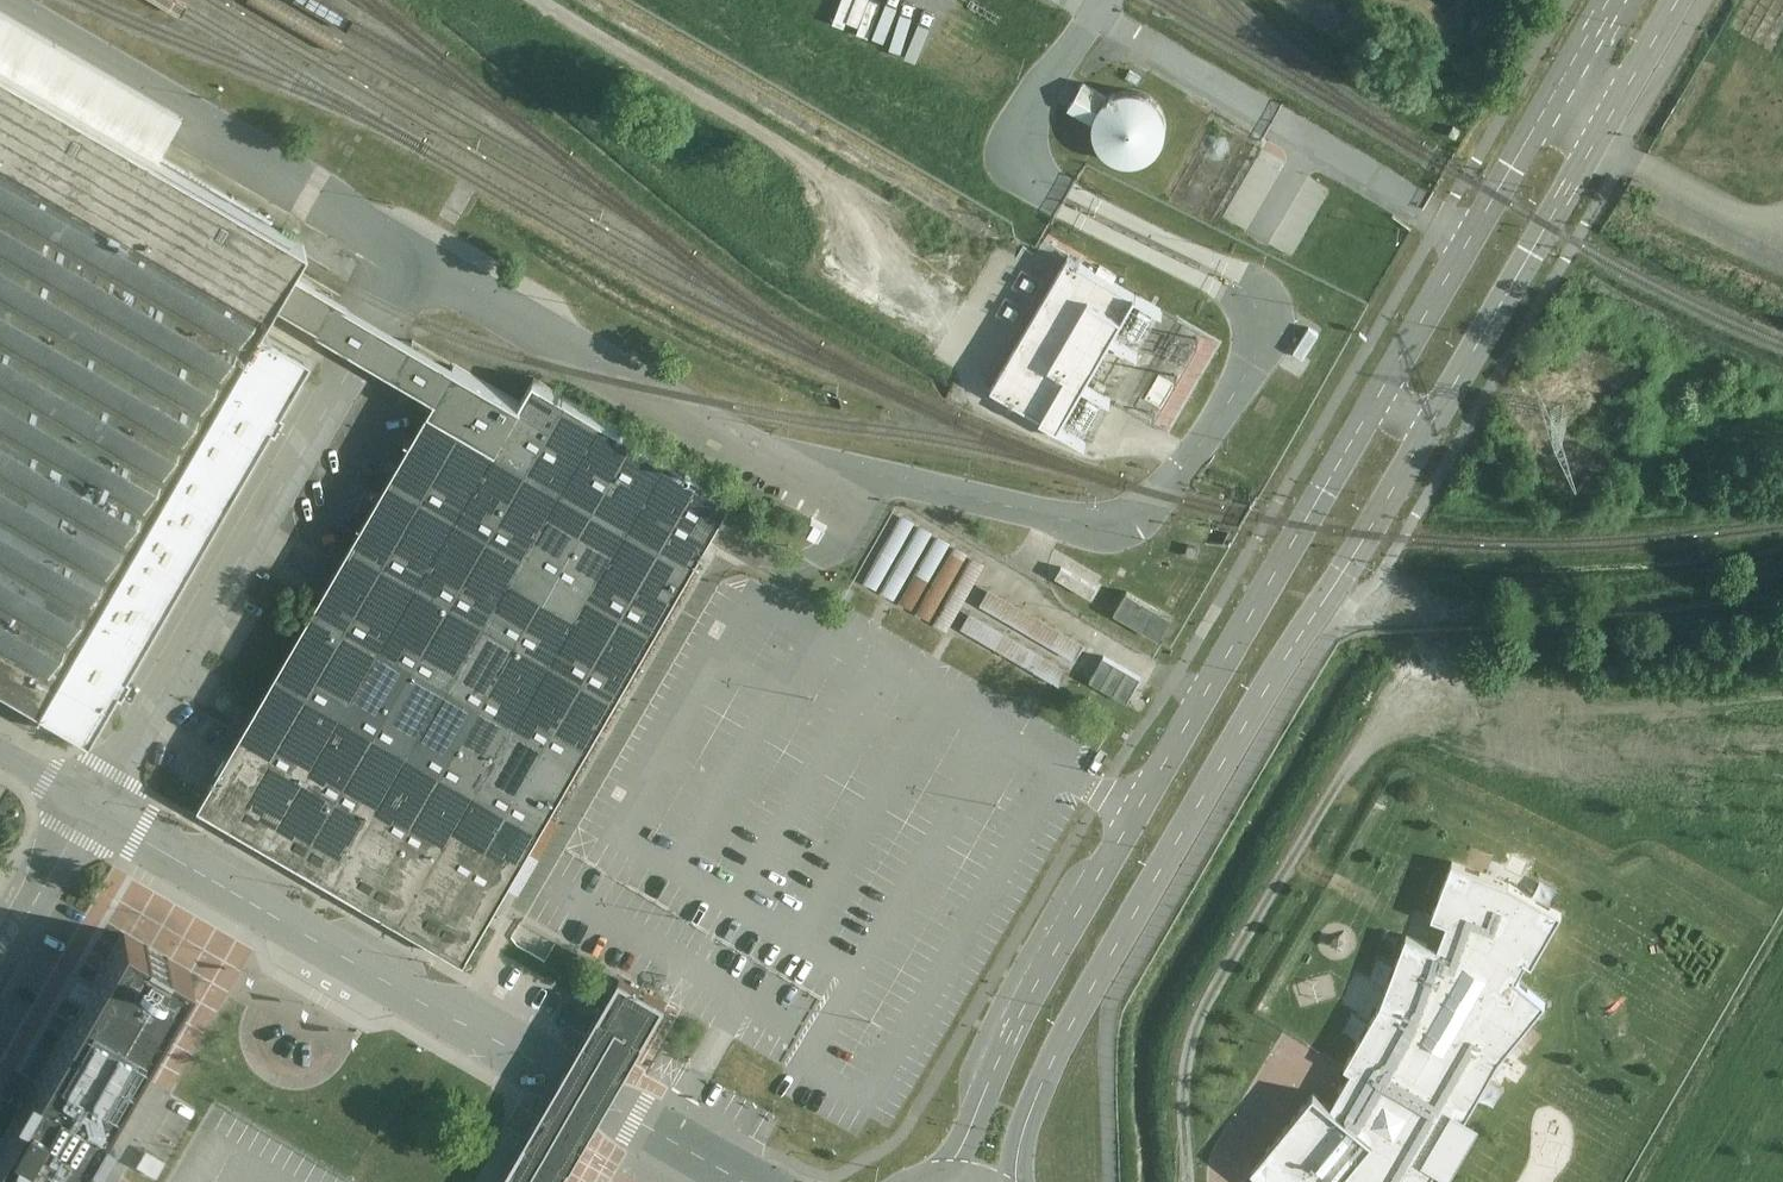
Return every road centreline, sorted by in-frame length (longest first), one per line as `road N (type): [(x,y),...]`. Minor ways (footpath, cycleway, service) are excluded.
road 1 (unclassified): [(418,256),(751,449),(1094,526),(1128,525),(1162,498),(1250,375),(1262,318),(1240,289),(1067,200)]
road 2 (secondary): [(1386,384),(1035,988),(962,1148),(930,1181)]
road 3 (secondary): [(1014,1181),(1025,1125),(1087,998),(1439,412)]
road 4 (unclassified): [(418,256),(95,810)]
road 5 (track): [(1189,1181),(1182,1070),(1194,1029),(1365,745),(1414,702)]
road 6 (unclassified): [(0,13),(418,256)]
road 7 (unclassified): [(488,1036),(95,810)]
road 8 (secondary): [(1546,108),(1386,384)]
road 9 (secondary): [(1439,412),(1598,138)]
road 10 (residential): [(1067,200),(1031,166),(1027,124),(1109,0)]
road 11 (unclassified): [(664,1139),(610,1091),(488,1036)]
road 12 (unclassified): [(95,810),(0,971)]
road 13 (secondary): [(1598,138),(1678,0)]
road 14 (secondary): [(1609,0),(1546,108)]
road 15 (unclassified): [(488,1036),(541,1085),(586,1110)]

